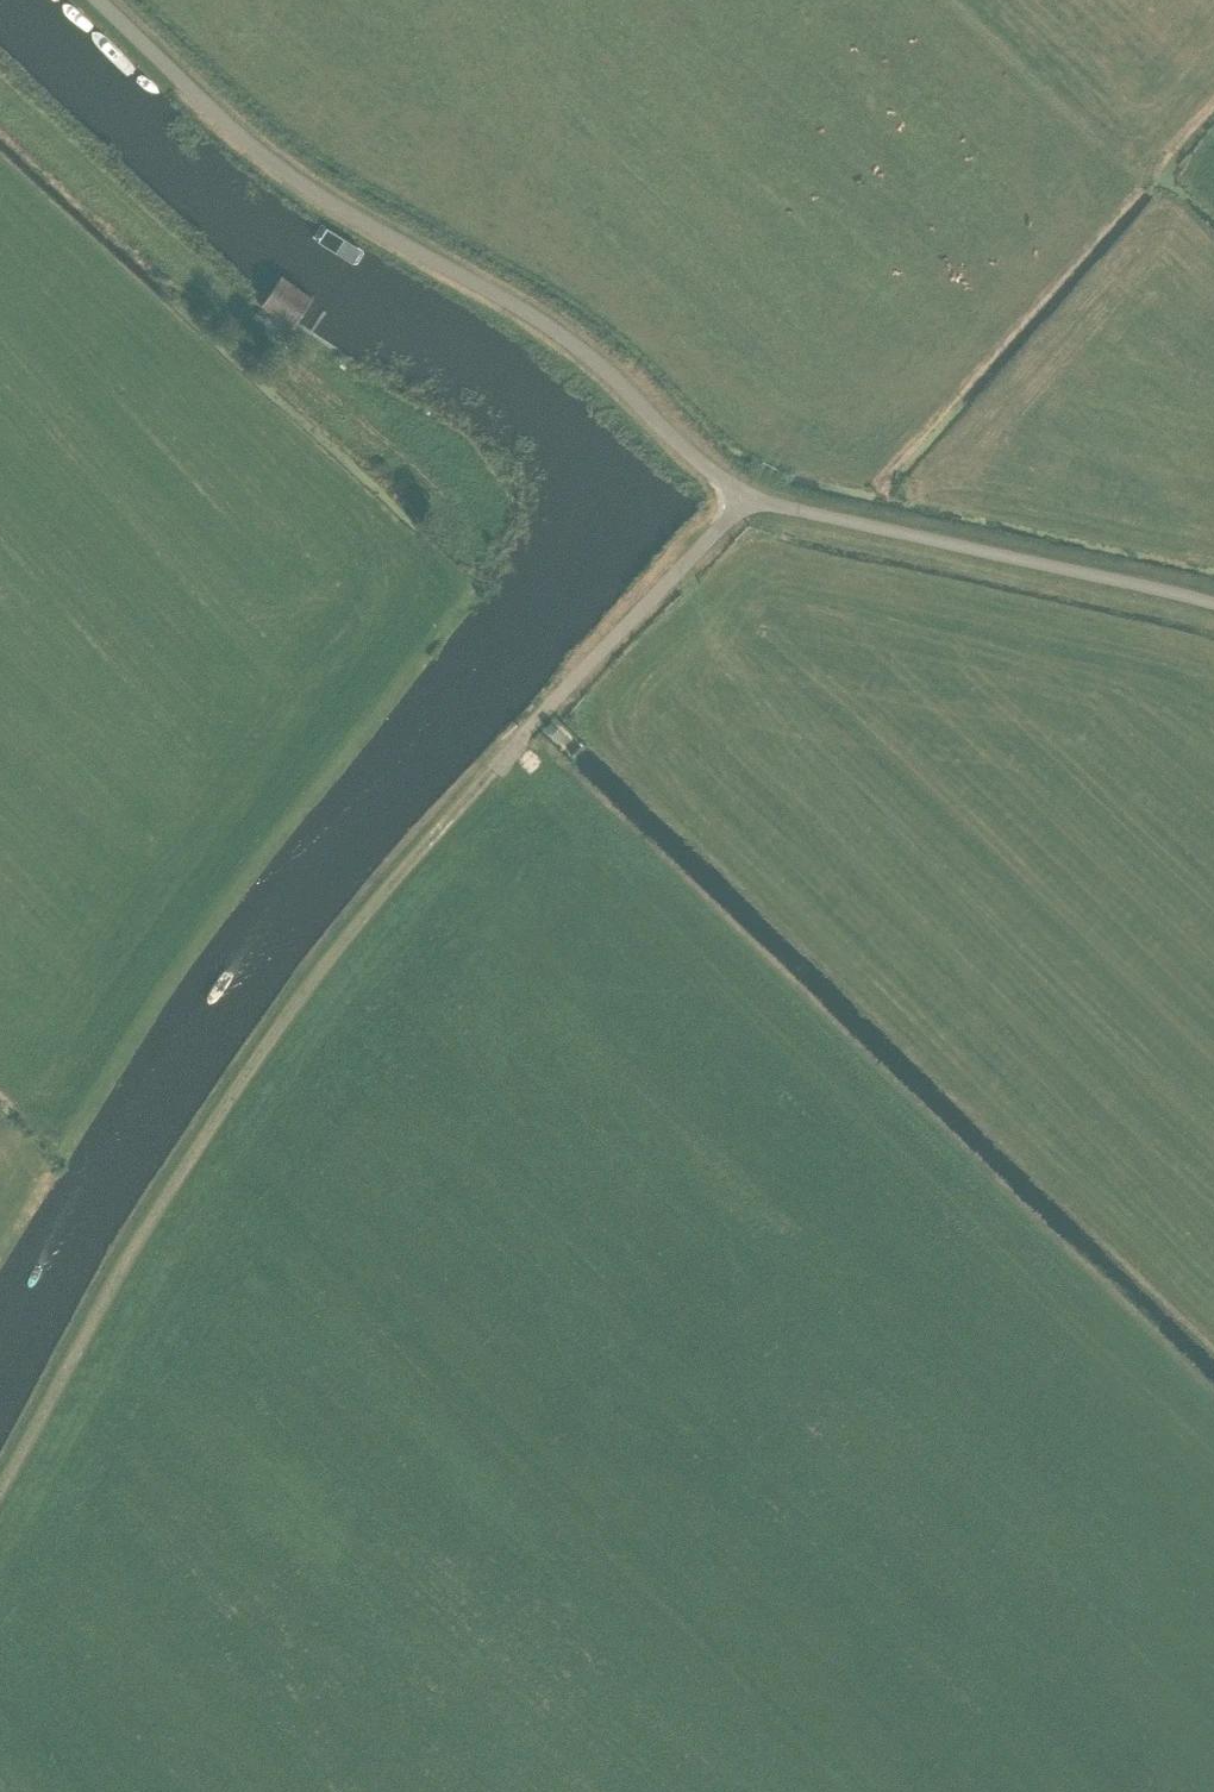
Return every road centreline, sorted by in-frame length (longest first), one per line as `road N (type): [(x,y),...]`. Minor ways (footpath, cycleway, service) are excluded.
road 1 (track): [(496,768),(339,943),(167,1197),(0,1478)]
road 2 (unclassified): [(738,501),(568,338),(259,154),(99,0)]
road 3 (unclassified): [(1213,604),(738,501)]
road 4 (unclassified): [(496,768),(738,501)]

